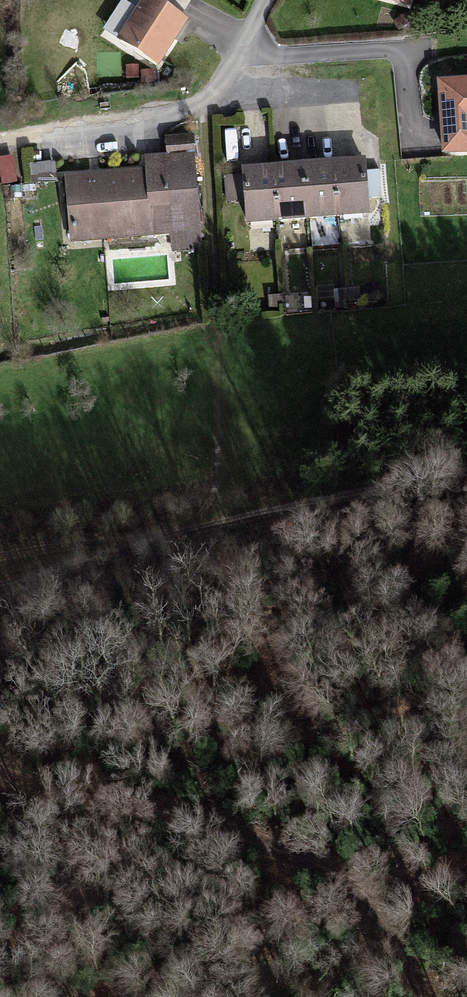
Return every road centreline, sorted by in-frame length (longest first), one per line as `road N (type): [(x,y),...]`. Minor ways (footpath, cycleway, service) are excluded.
road 1 (track): [(466,465),(316,491),(0,582)]
road 2 (residential): [(266,0),(219,105),(149,123),(0,142)]
road 3 (track): [(0,560),(128,544)]

